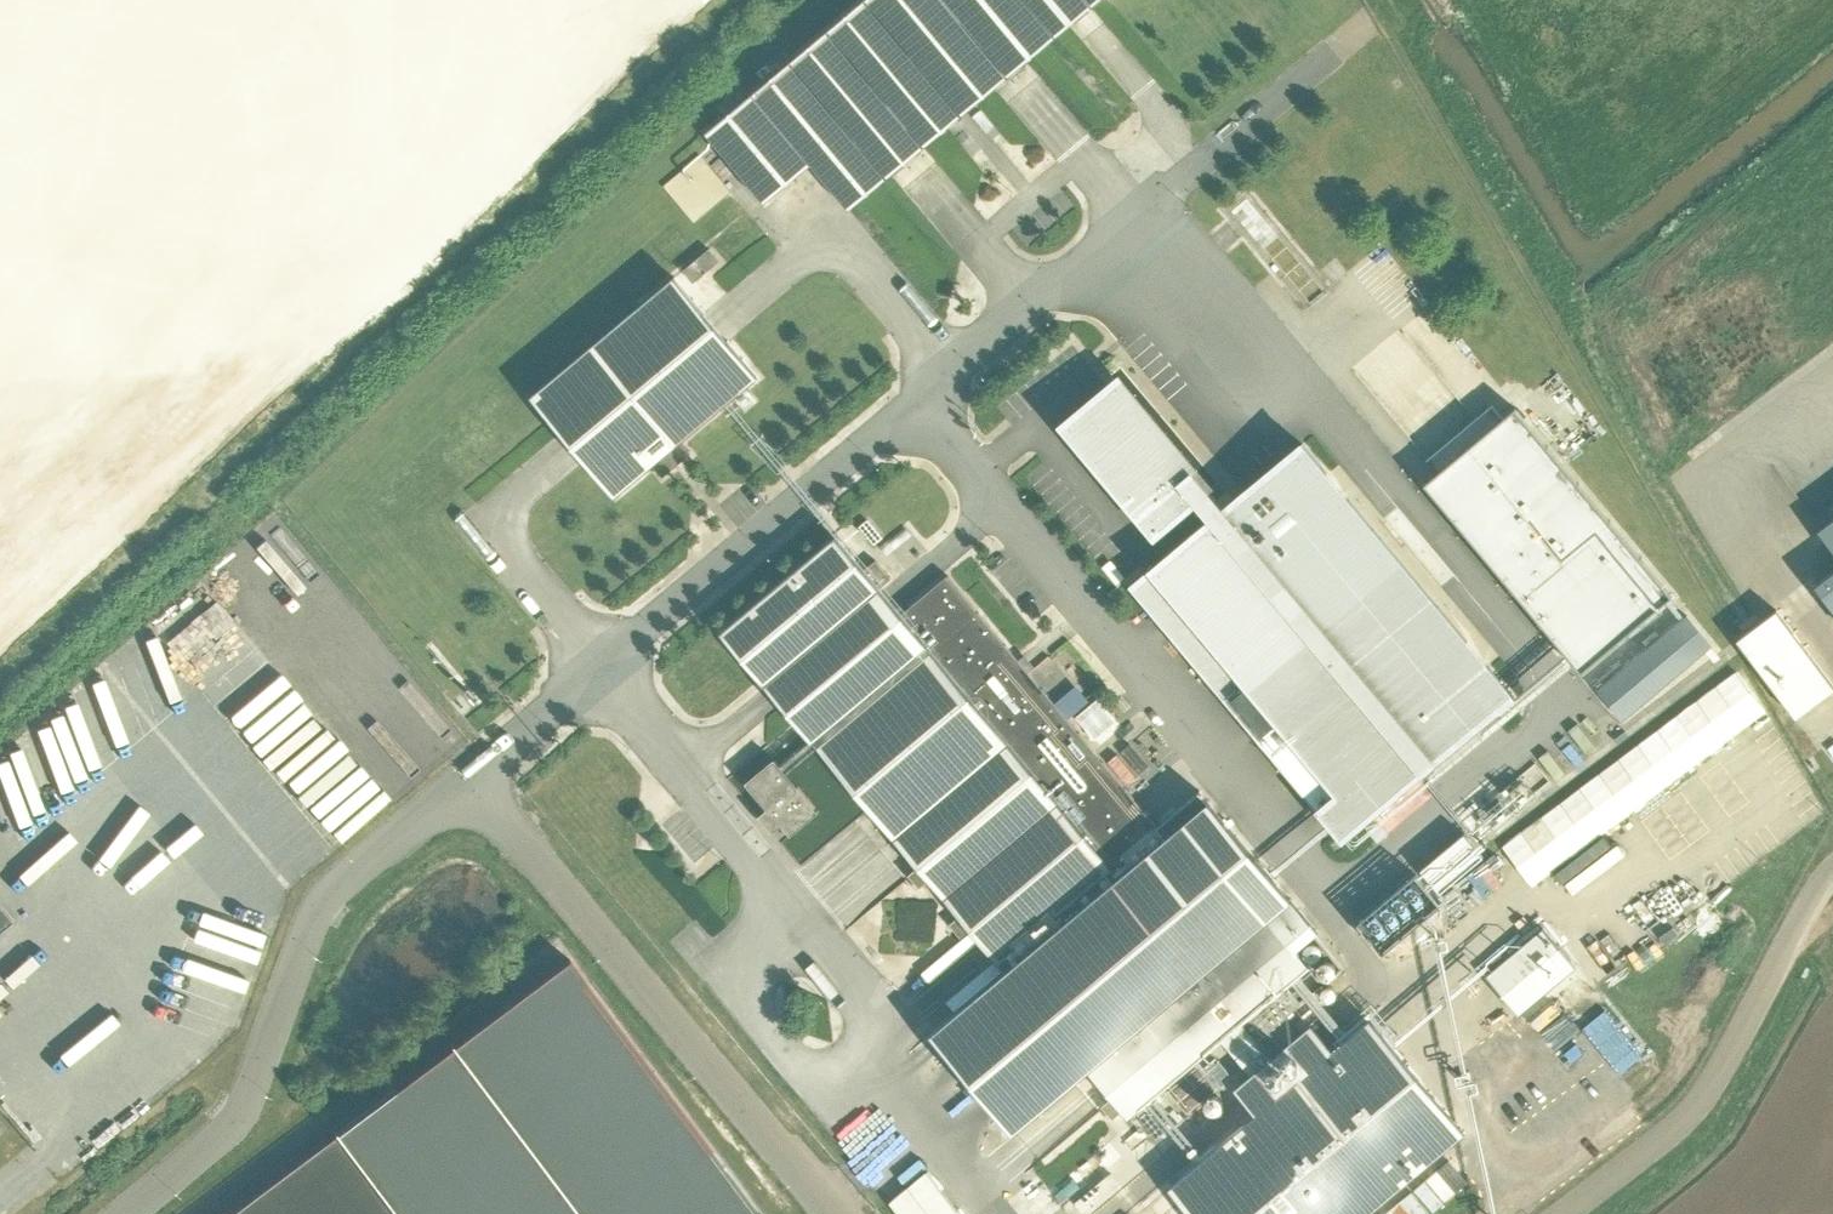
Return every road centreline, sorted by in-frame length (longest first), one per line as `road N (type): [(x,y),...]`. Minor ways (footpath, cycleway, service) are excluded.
road 1 (unclassified): [(127,1213),(226,1128),(319,899),(467,776)]
road 2 (unclassified): [(831,1213),(467,776)]
road 3 (unclassified): [(1832,868),(1704,1098),(1560,1213)]

